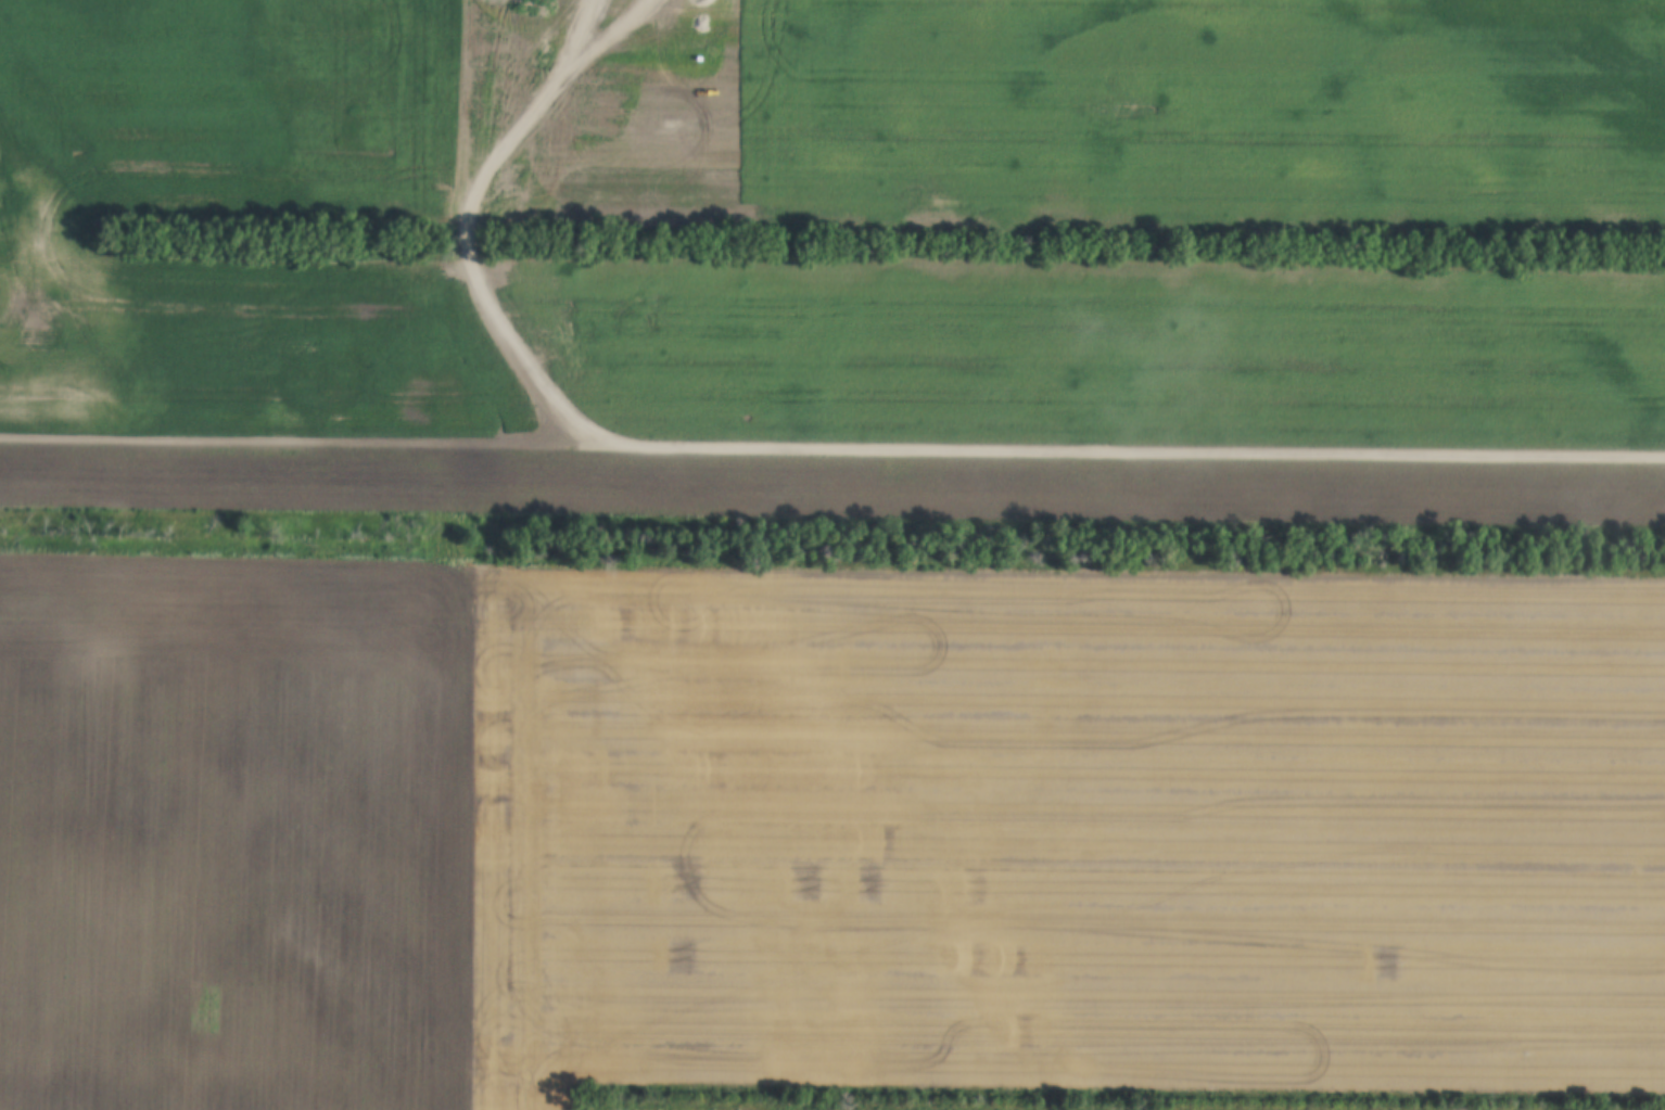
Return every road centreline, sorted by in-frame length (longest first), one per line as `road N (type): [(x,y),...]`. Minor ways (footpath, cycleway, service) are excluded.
road 1 (track): [(0,442),(1664,457)]

